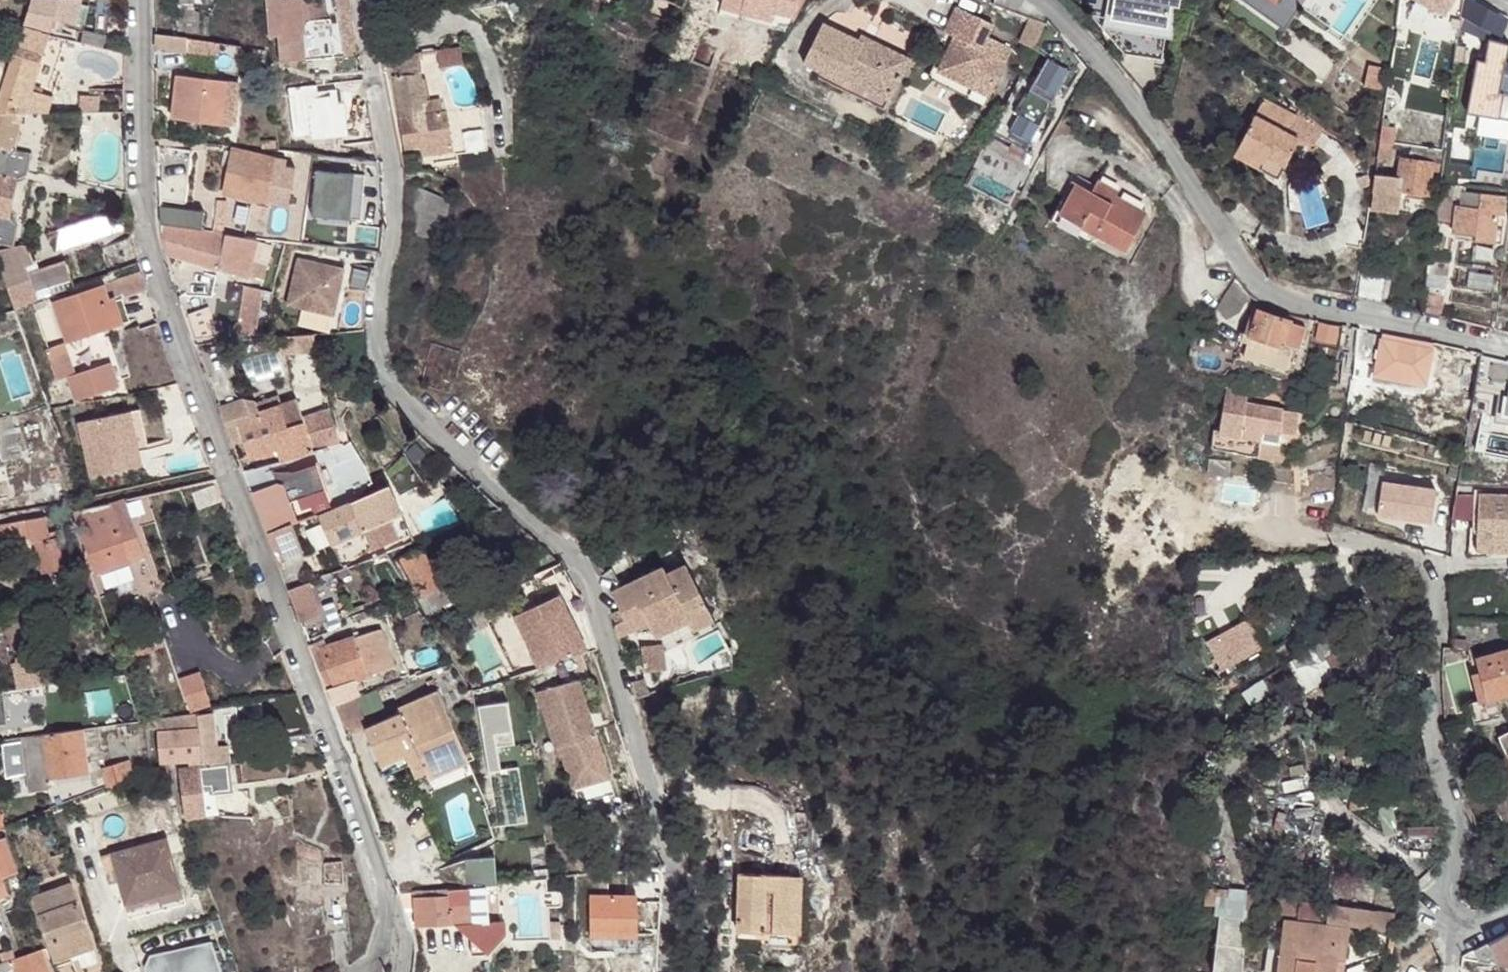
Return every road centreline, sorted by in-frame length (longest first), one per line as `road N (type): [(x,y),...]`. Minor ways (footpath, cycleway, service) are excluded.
road 1 (residential): [(668,971),(674,847),(585,568),(379,379),(372,329),(389,172),(358,0)]
road 2 (residential): [(373,971),(388,959),(383,902),(153,267),(141,194),(142,0)]
road 3 (residential): [(1507,345),(1288,298),(1255,282),(1133,104),(1046,0)]
road 4 (residential): [(1457,937),(1451,908),(1461,825),(1438,761),(1434,587)]

